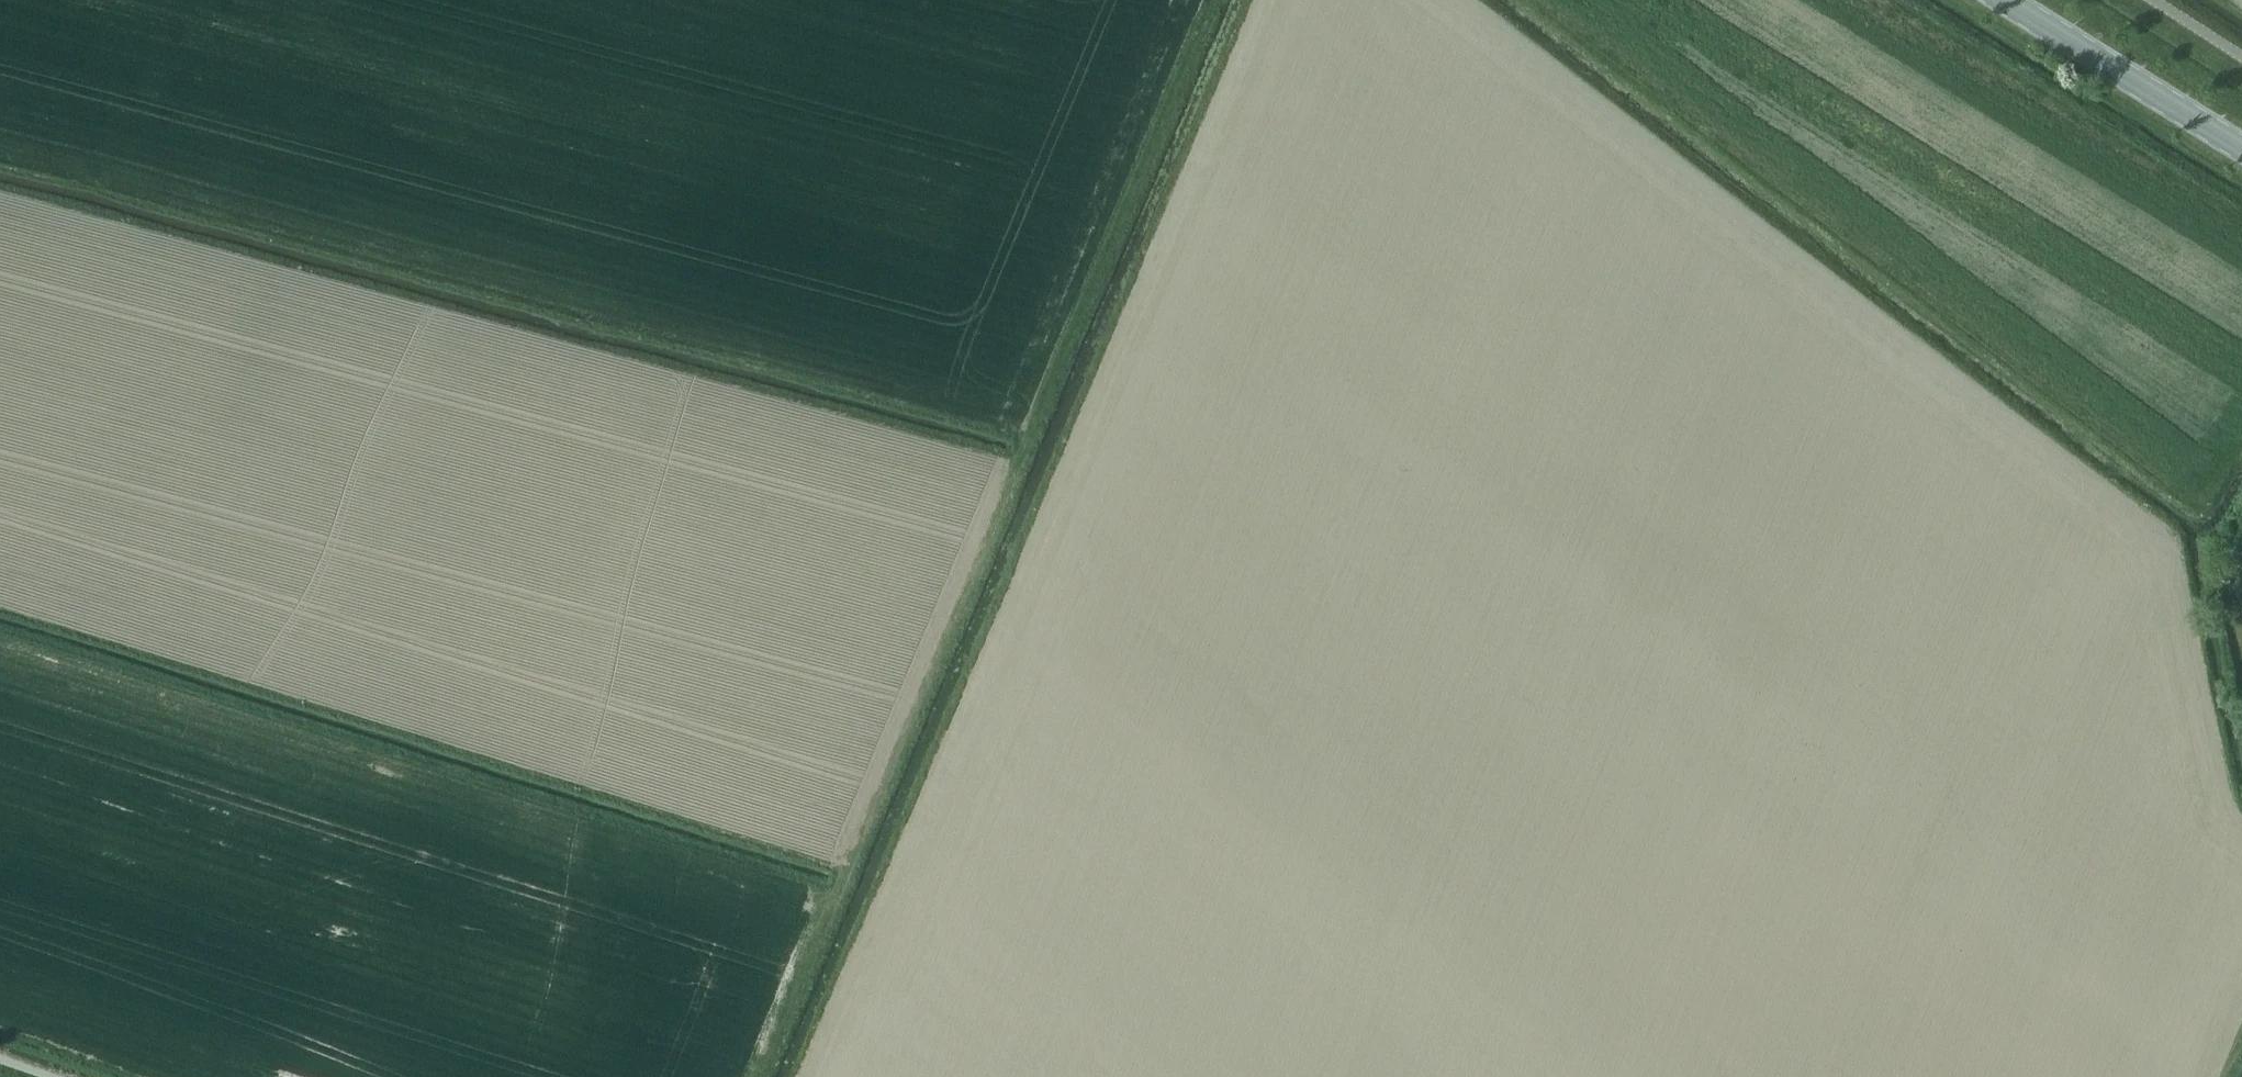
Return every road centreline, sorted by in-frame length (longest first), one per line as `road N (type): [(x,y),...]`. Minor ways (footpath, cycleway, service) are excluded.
road 1 (primary): [(2241,150),(2005,0)]

